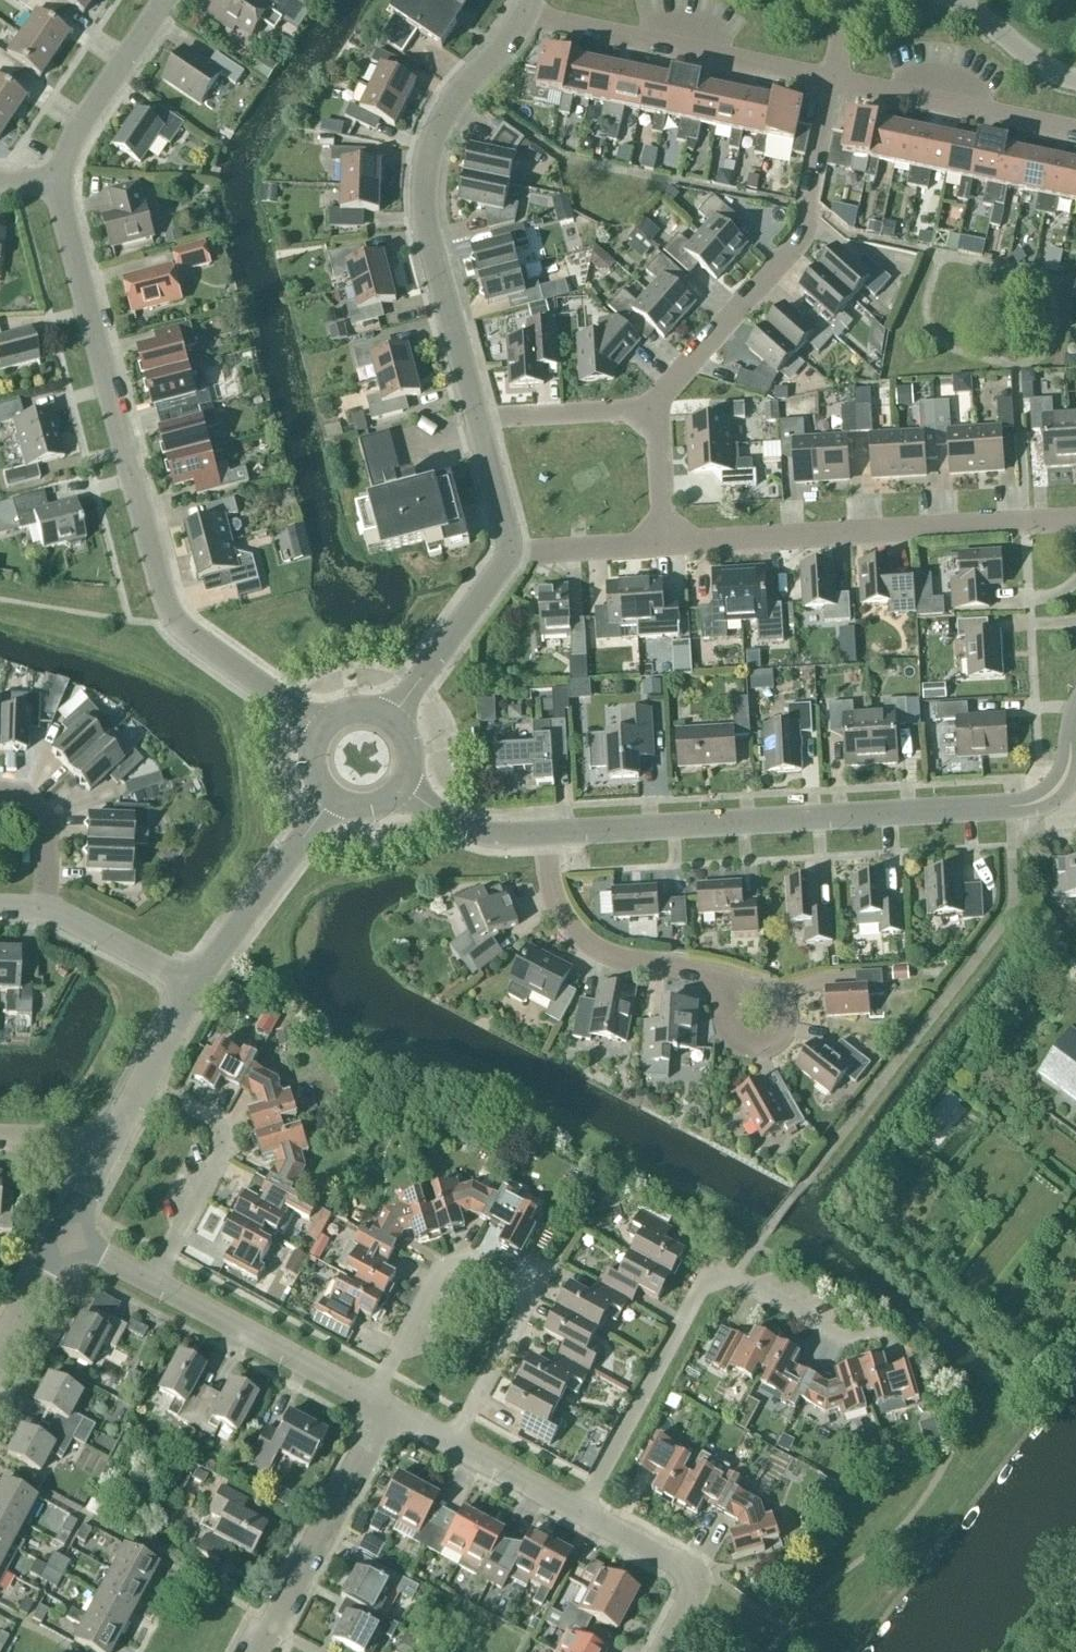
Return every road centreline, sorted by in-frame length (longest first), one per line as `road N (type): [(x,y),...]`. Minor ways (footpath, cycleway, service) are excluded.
road 1 (unclassified): [(321,732),(177,626),(162,601),(66,227),(63,184)]
road 2 (unclassified): [(543,835),(1011,808),(1052,794)]
road 3 (unclassified): [(483,426),(426,220),(430,163),(450,108),(526,17)]
road 4 (residential): [(582,1513),(712,1270),(842,1337)]
road 5 (residential): [(664,543),(1075,521)]
road 6 (residential): [(649,410),(807,237),(834,80)]
road 7 (residential): [(834,80),(526,17)]
road 8 (residential): [(258,1651),(387,1411)]
road 9 (residential): [(728,977),(654,965),(591,946),(565,927),(547,883),(543,835)]
road 10 (residential): [(1075,132),(834,80)]
road 11 (residential): [(370,1401),(430,1282),(461,1265),(532,1297)]
road 12 (residential): [(155,1282),(370,1401)]
road 13 (unclassified): [(193,992),(331,797)]
road 14 (residential): [(63,184),(77,134),(168,0)]
road 15 (residential): [(155,1282),(224,1140),(188,1105)]
road 16 (residential): [(582,1513),(678,1564),(694,1583),(692,1608),(668,1651)]
road 17 (unclassified): [(391,721),(509,551)]
road 18 (unclassified): [(106,1160),(193,992)]
road 19 (residential): [(193,992),(46,908)]
road 20 (residential): [(532,1297),(453,1445)]
road 21 (residential): [(649,410),(483,426)]
road 22 (residential): [(728,977),(727,1017),(737,1039),(755,1048),(773,1045),(785,1027),(783,1006),(769,990)]
road 23 (residential): [(509,551),(664,543)]
road 24 (unclassified): [(399,789),(471,829),(543,835)]
road 25 (residential): [(453,1445),(582,1513)]
road 26 (unclassified): [(1075,80),(954,0)]
road 27 (residential): [(46,908),(46,822),(22,795),(0,794)]
road 28 (unclassified): [(0,1357),(68,1233)]
road 29 (residential): [(664,543),(649,410)]
road 30 (unclassified): [(509,551),(483,426)]

